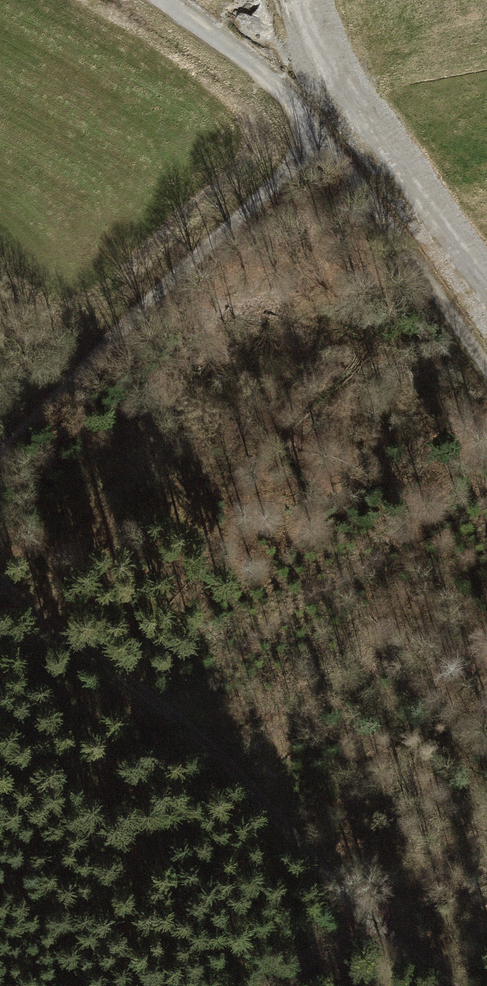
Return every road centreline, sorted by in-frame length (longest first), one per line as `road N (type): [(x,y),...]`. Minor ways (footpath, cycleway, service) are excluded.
road 1 (track): [(0,583),(135,666),(207,725),(363,888),(474,985)]
road 2 (track): [(0,458),(175,274),(320,144)]
road 3 (track): [(486,307),(309,59),(301,0)]
road 4 (track): [(320,144),(486,375)]
road 5 (track): [(320,144),(256,71),(159,0)]

